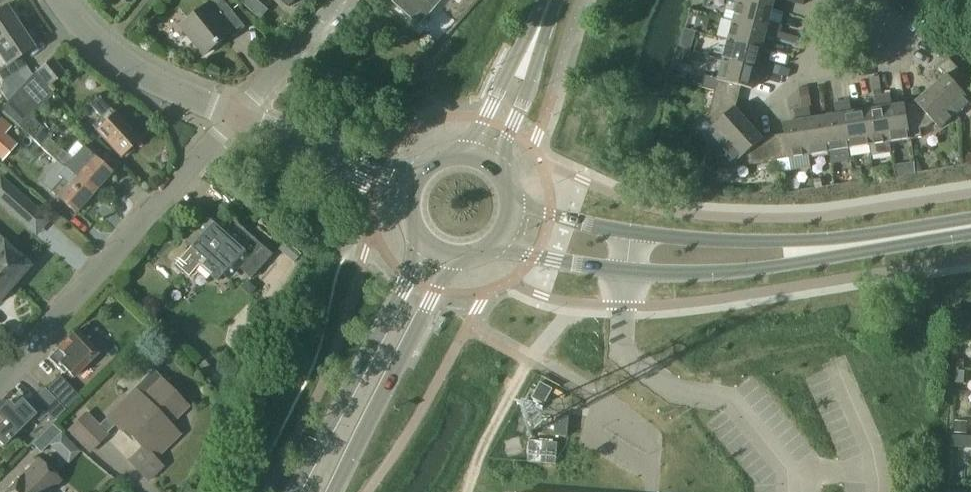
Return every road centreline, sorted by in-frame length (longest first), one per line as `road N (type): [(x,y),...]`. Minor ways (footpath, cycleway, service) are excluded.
road 1 (residential): [(0,384),(236,120)]
road 2 (secondary): [(319,491),(437,261)]
road 3 (tertiary): [(631,272),(736,274),(881,244)]
road 4 (tertiary): [(881,244),(737,246),(635,237)]
road 5 (residential): [(64,0),(113,61),(236,120)]
road 6 (residential): [(822,0),(798,54),(813,80),(897,69),(904,49)]
road 7 (residential): [(410,183),(236,120)]
road 8 (secondary): [(485,158),(562,0)]
road 9 (residential): [(236,120),(337,0)]
road 10 (tertiary): [(502,248),(631,272)]
road 11 (tertiary): [(635,237),(517,204)]

